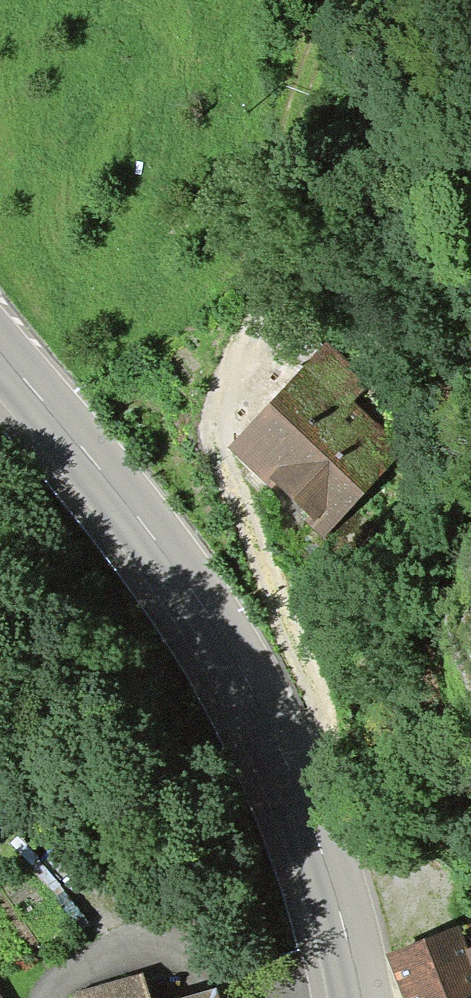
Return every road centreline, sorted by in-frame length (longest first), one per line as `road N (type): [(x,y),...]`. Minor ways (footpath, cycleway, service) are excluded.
road 1 (track): [(306,798),(323,720),(254,582),(212,450),(209,406),(310,59),(343,0)]
road 2 (secondary): [(357,997),(306,798),(263,709),(150,530),(0,357)]

